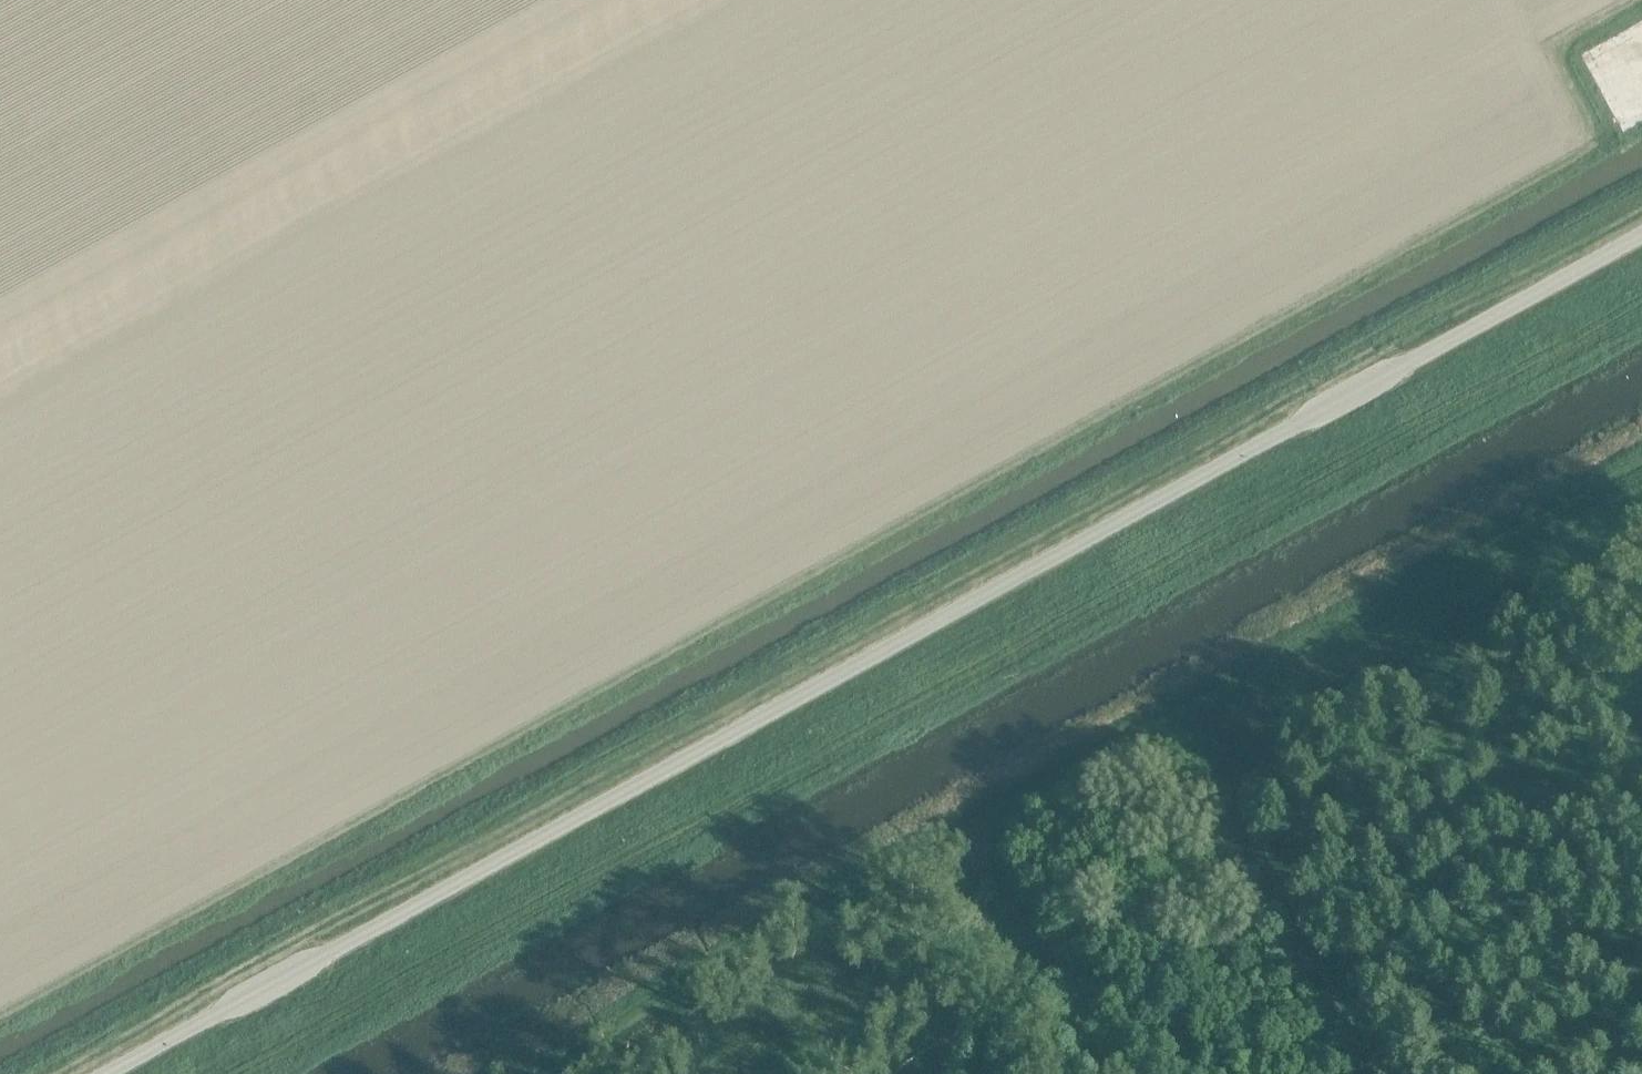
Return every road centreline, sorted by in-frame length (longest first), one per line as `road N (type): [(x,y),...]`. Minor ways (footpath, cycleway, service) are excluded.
road 1 (unclassified): [(116,1073),(1641,243)]
road 2 (track): [(1641,540),(1253,738),(1150,721)]

